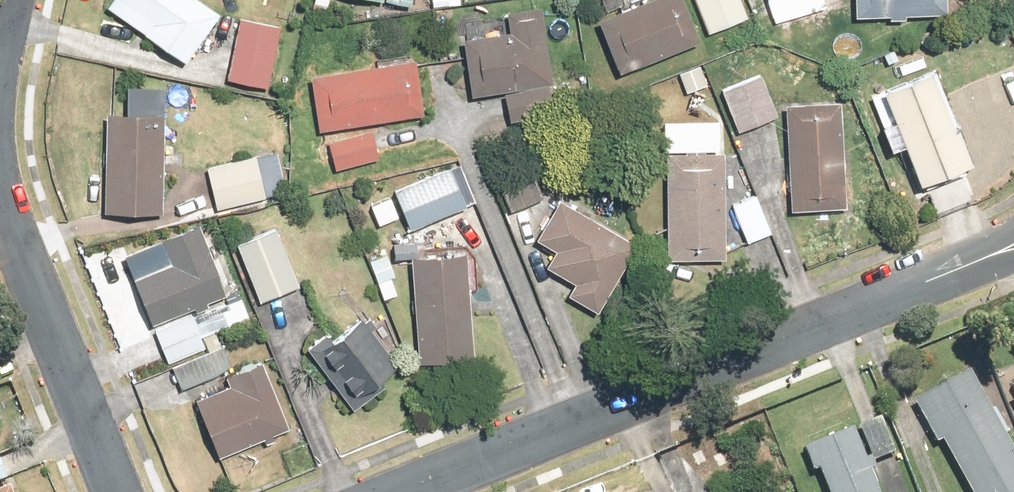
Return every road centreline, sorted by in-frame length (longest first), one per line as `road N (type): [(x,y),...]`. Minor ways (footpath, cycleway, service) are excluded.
road 1 (residential): [(390,491),(910,280)]
road 2 (residential): [(0,208),(112,491)]

